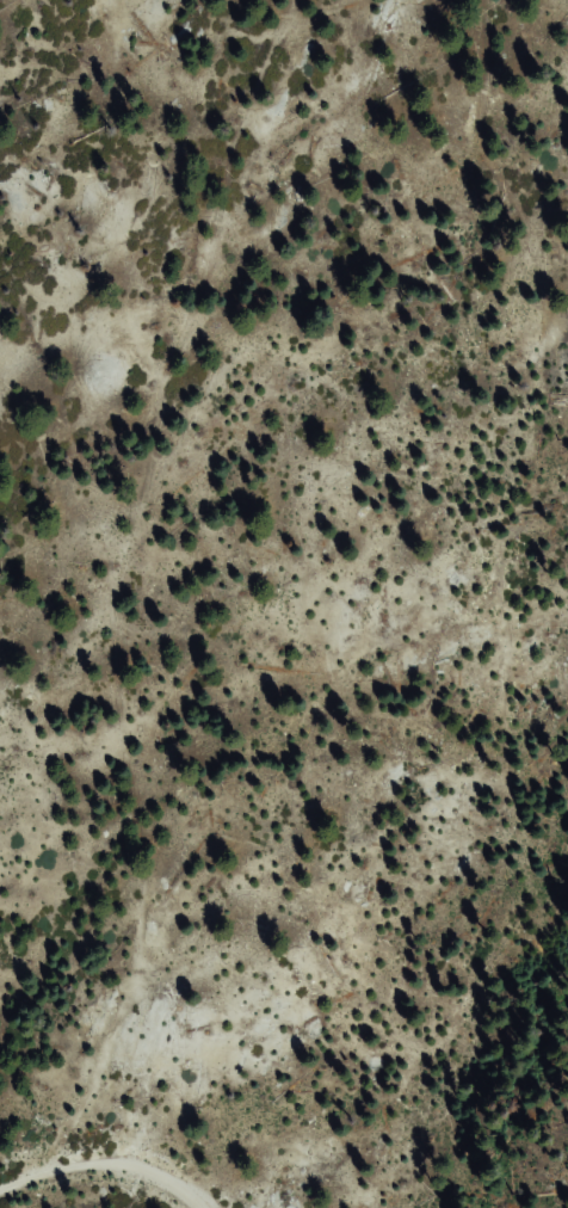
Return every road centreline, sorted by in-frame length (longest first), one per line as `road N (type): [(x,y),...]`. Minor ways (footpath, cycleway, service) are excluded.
road 1 (track): [(0,1182),(143,1163),(181,1178),(210,1207)]

